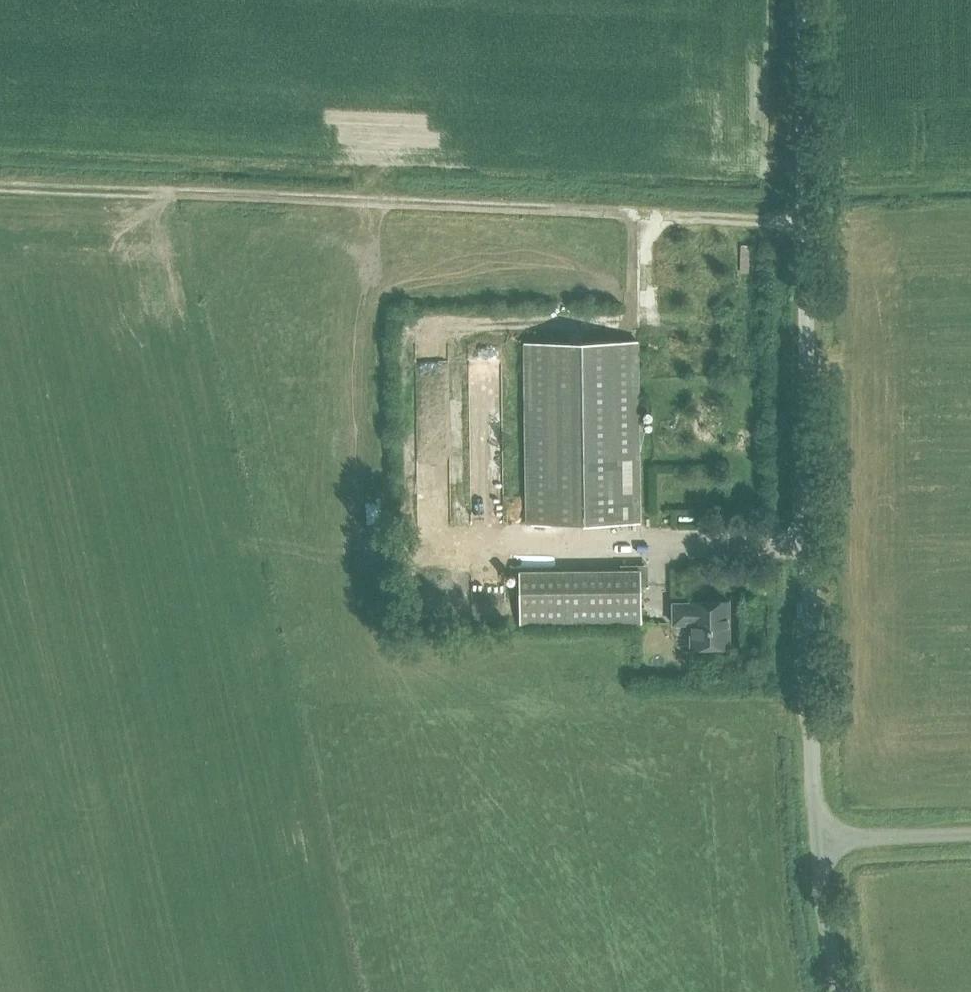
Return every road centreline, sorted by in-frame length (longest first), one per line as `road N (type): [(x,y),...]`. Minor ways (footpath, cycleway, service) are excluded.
road 1 (unclassified): [(818,837),(799,0)]
road 2 (unclassified): [(842,991),(818,837)]
road 3 (unclassified): [(970,832),(818,837)]

